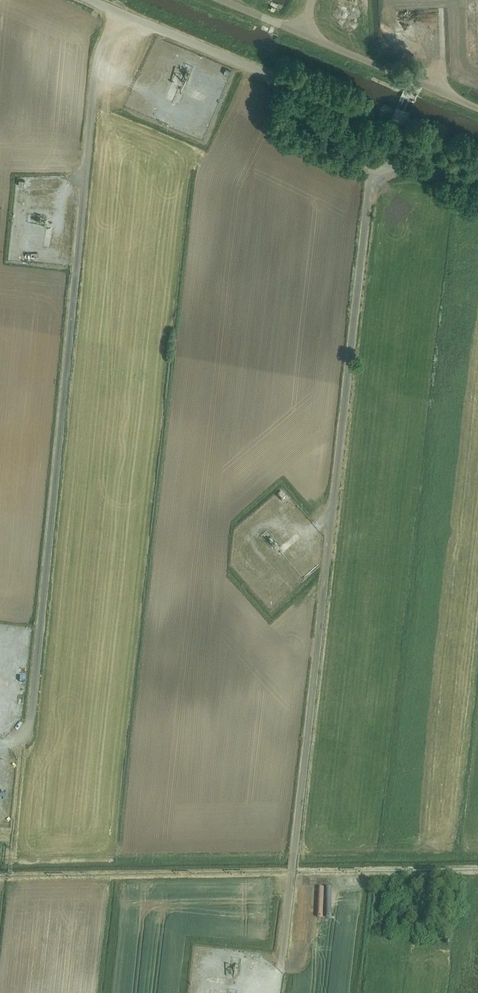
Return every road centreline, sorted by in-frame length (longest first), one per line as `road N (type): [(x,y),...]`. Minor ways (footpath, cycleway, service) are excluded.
road 1 (track): [(376,165),(280,966)]
road 2 (unclassified): [(221,0),(417,81)]

